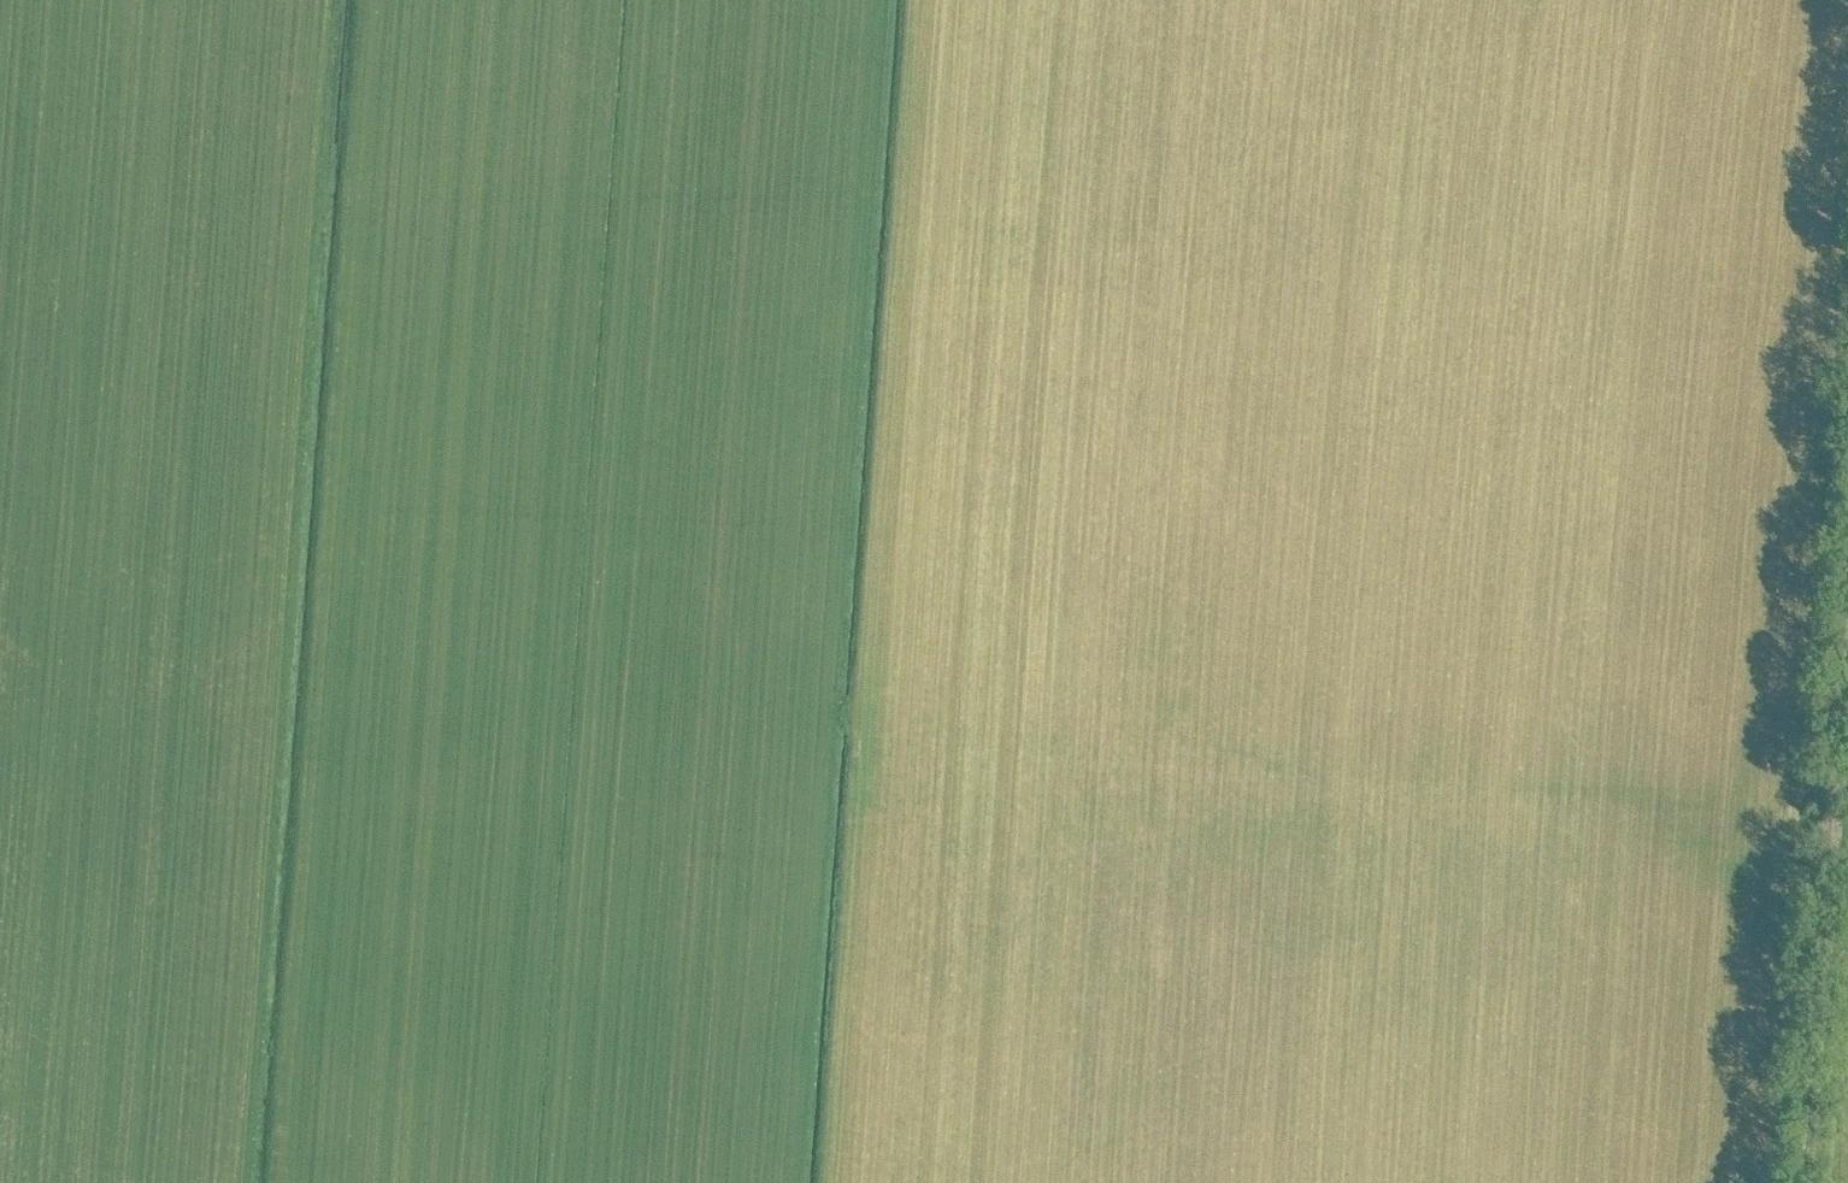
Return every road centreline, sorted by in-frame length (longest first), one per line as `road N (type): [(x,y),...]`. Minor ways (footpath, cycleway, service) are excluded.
road 1 (track): [(1806,1182),(1847,678)]

